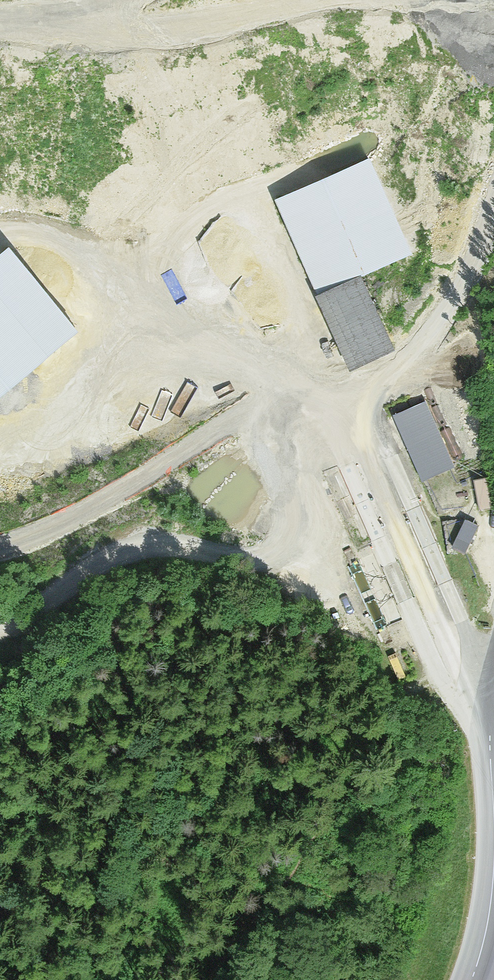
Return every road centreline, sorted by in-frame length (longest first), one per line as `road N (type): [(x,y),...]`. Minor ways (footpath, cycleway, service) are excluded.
road 1 (track): [(0,632),(24,628),(117,559),(316,533),(404,504)]

